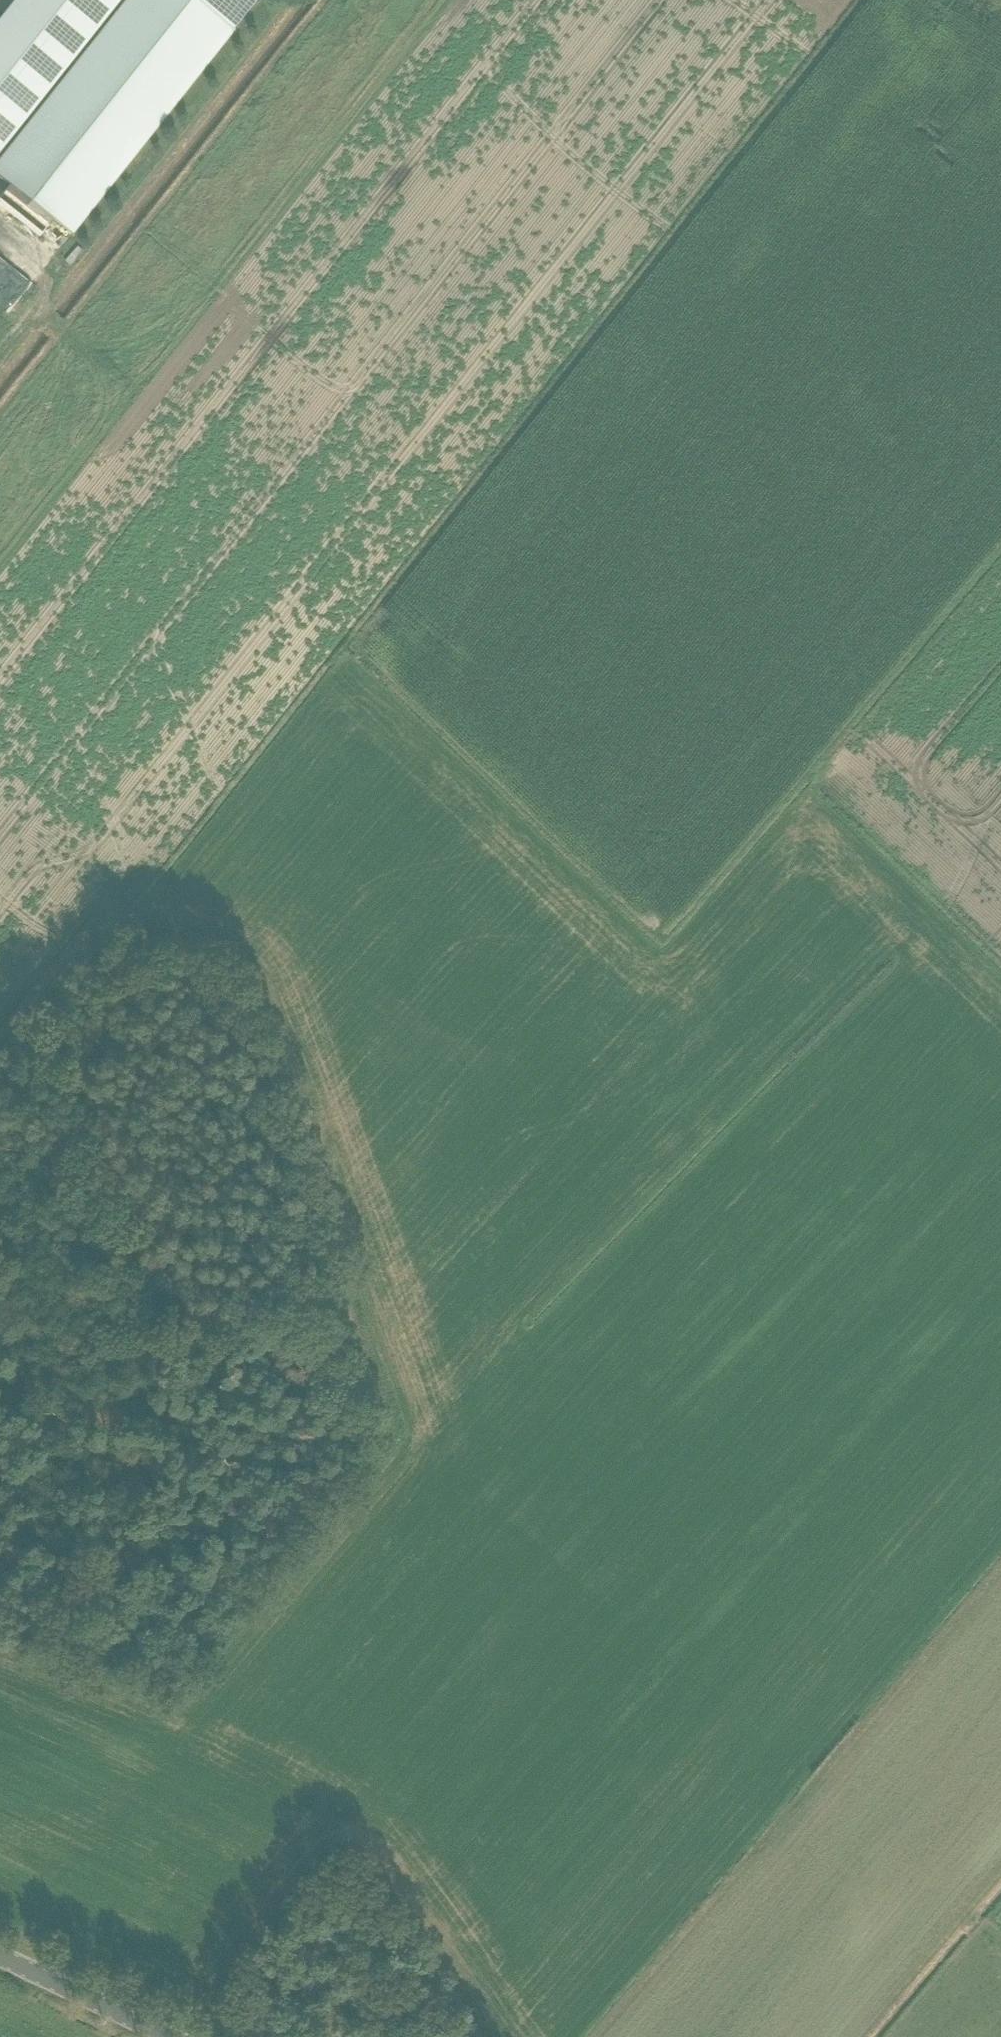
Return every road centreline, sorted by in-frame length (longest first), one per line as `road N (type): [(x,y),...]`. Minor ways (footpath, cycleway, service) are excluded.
road 1 (unclassified): [(163,2036),(0,1958)]

